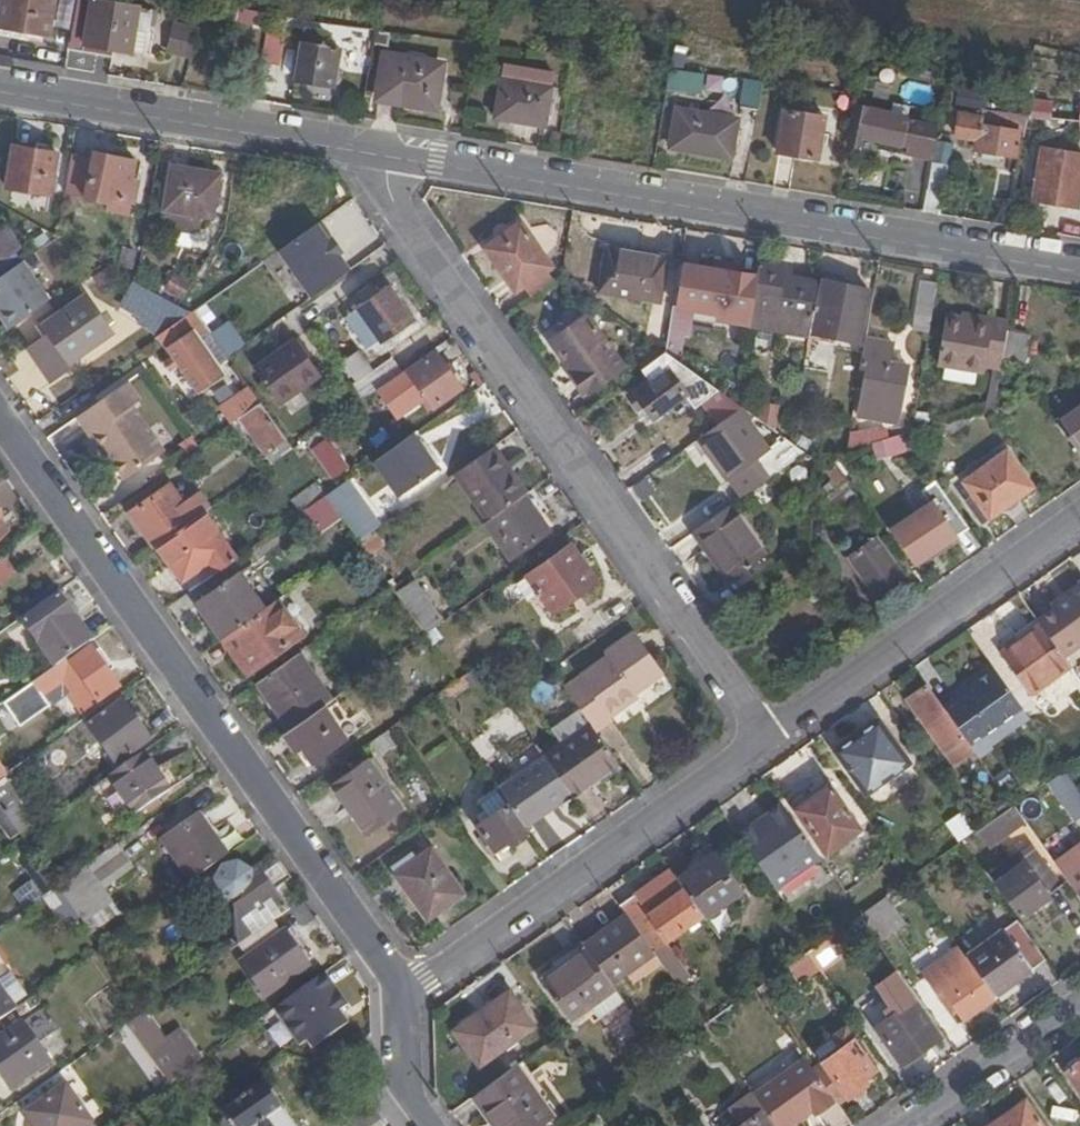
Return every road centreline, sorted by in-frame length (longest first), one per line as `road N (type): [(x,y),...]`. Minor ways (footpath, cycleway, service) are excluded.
road 1 (tertiary): [(1079,271),(382,156)]
road 2 (residential): [(764,740),(395,206),(382,156)]
road 3 (unclassified): [(0,426),(398,1000)]
road 4 (residential): [(764,740),(398,1000)]
road 5 (residential): [(1079,512),(764,740)]
road 6 (tertiary): [(382,156),(0,89)]
road 7 (residential): [(907,1125),(1079,1002)]
road 8 (unclassified): [(417,1125),(397,1100),(398,1000)]

